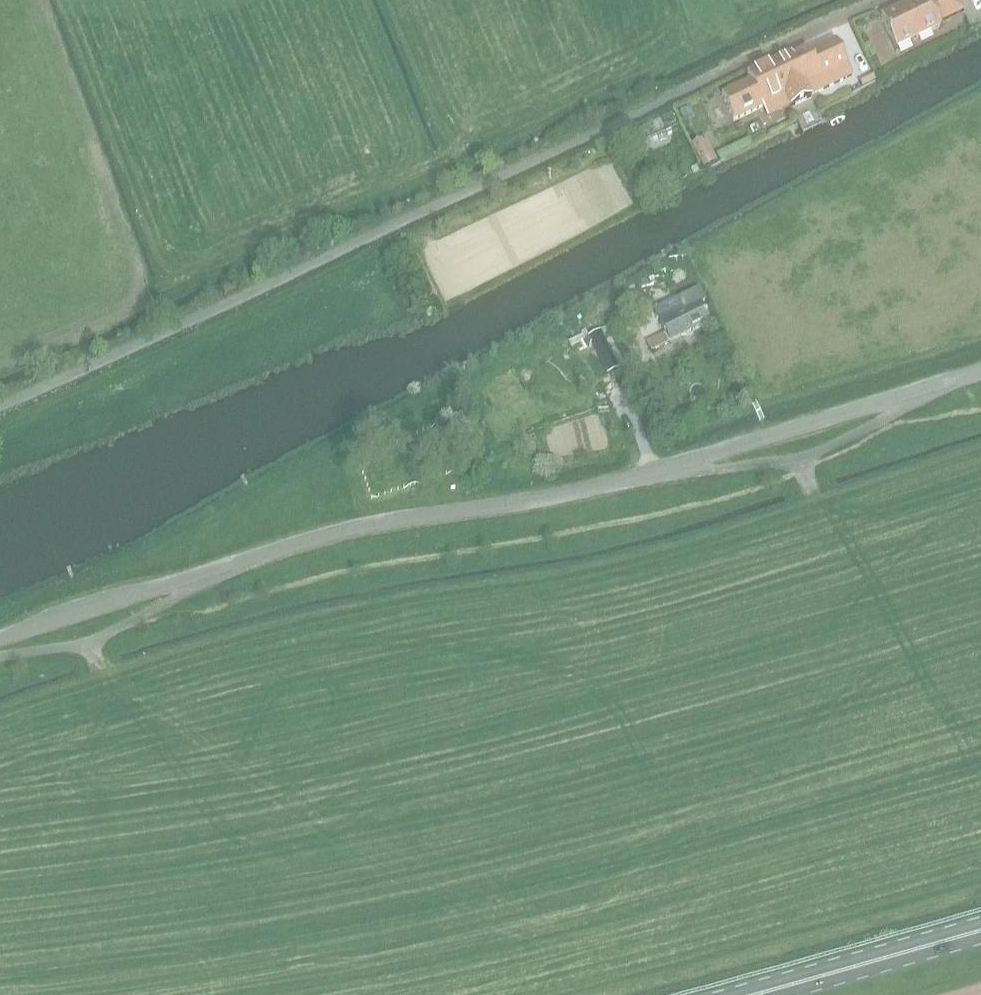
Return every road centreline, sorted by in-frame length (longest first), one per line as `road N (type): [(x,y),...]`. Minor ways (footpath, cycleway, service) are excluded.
road 1 (unclassified): [(0,639),(318,539),(608,487),(980,370)]
road 2 (track): [(676,466),(801,461),(890,417),(916,391)]
road 3 (primary): [(758,994),(980,933)]
road 4 (residential): [(738,67),(892,0)]
road 5 (track): [(0,657),(90,641),(128,623)]

